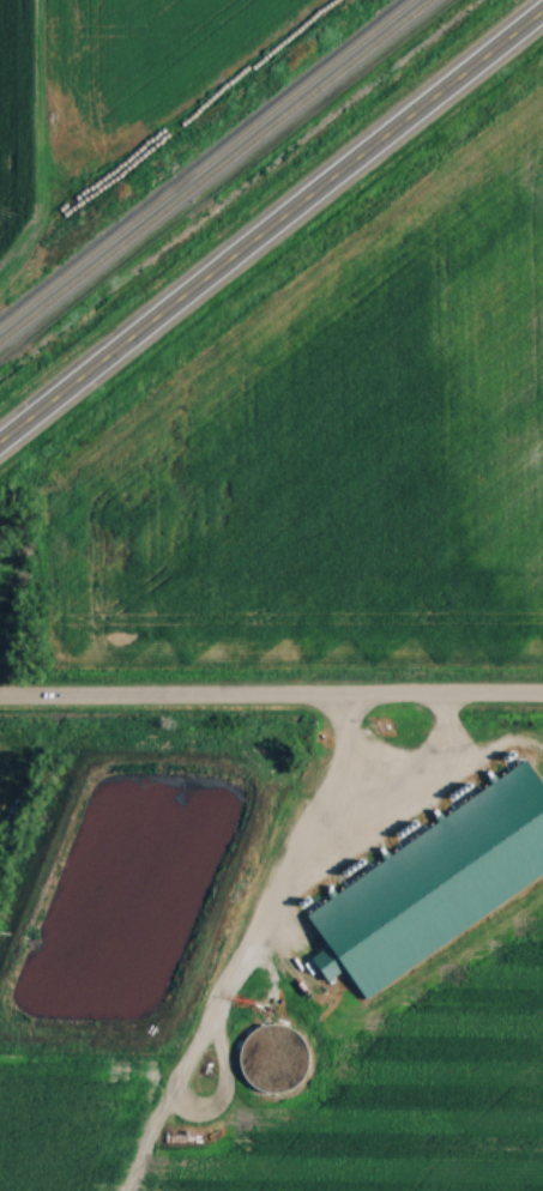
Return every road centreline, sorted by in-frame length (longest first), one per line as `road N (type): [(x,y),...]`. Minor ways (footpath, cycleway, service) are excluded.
road 1 (primary): [(0,446),(542,13)]
road 2 (residential): [(0,697),(542,696)]

